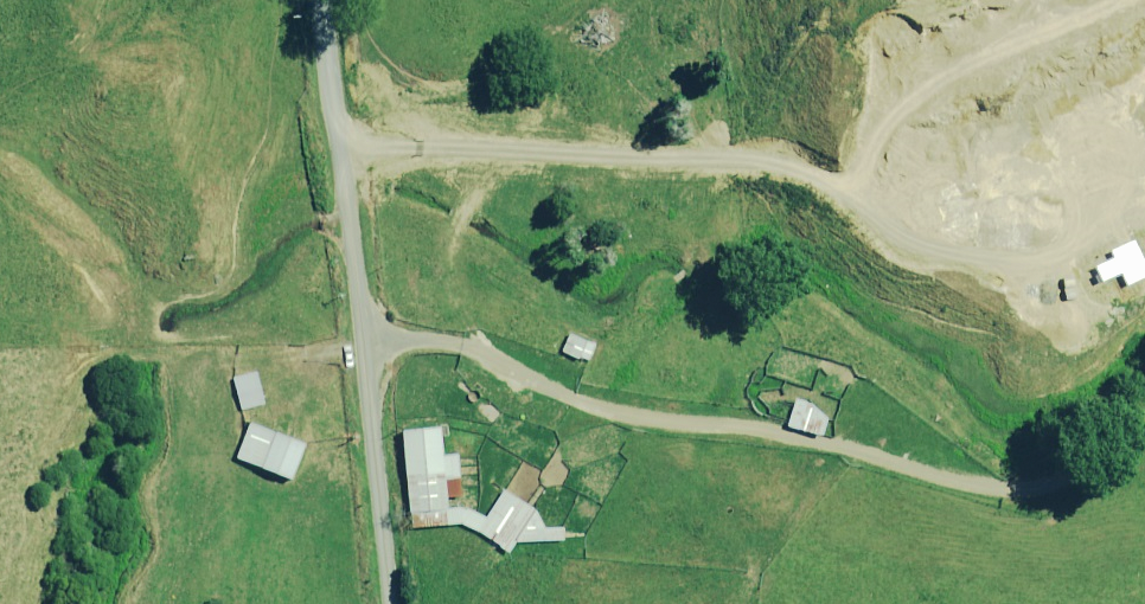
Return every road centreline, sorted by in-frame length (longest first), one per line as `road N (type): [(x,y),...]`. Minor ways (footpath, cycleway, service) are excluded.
road 1 (track): [(1144,434),(1093,471),(1028,492),(992,491),(756,430),(625,417),(461,347),(362,345)]
road 2 (unclassified): [(390,603),(318,0)]
road 3 (track): [(1006,229),(1144,222)]

